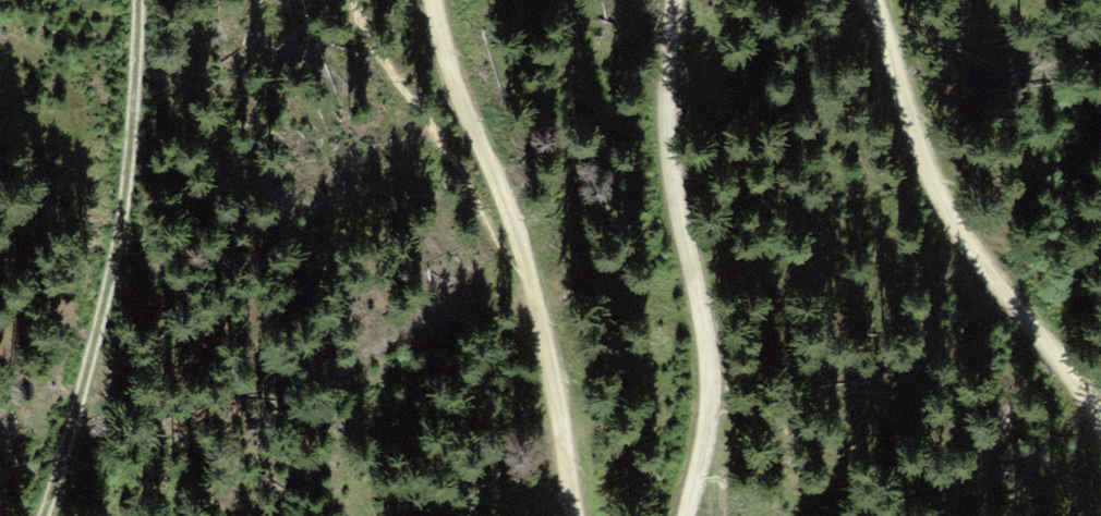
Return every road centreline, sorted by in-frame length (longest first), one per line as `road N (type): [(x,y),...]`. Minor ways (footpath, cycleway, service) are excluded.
road 1 (track): [(432,0),(447,67),(518,237),(575,515)]
road 2 (track): [(131,0),(120,221),(46,515)]
road 3 (track): [(688,515),(711,393),(665,108),(674,0)]
road 4 (track): [(874,0),(925,168),(959,230),(1100,419)]

